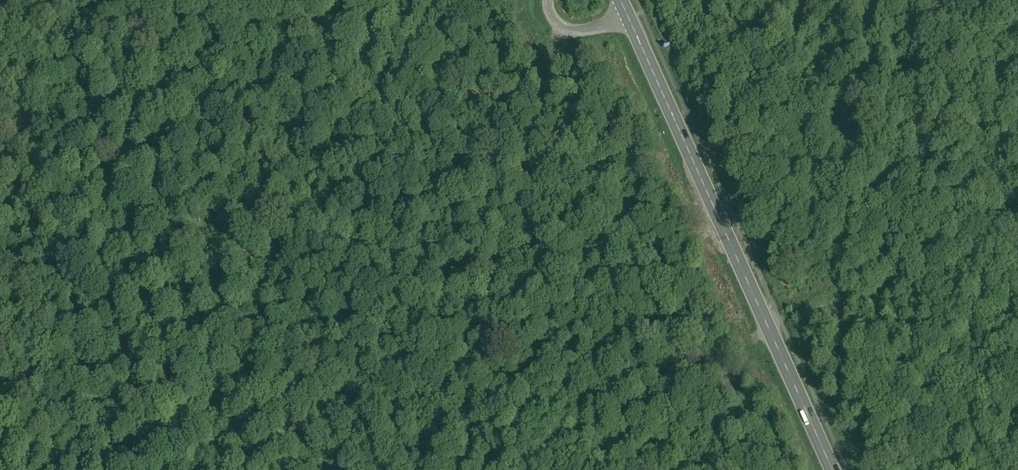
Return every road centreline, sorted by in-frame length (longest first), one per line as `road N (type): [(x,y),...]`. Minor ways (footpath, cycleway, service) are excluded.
road 1 (primary): [(831,469),(631,20)]
road 2 (track): [(139,469),(0,268)]

